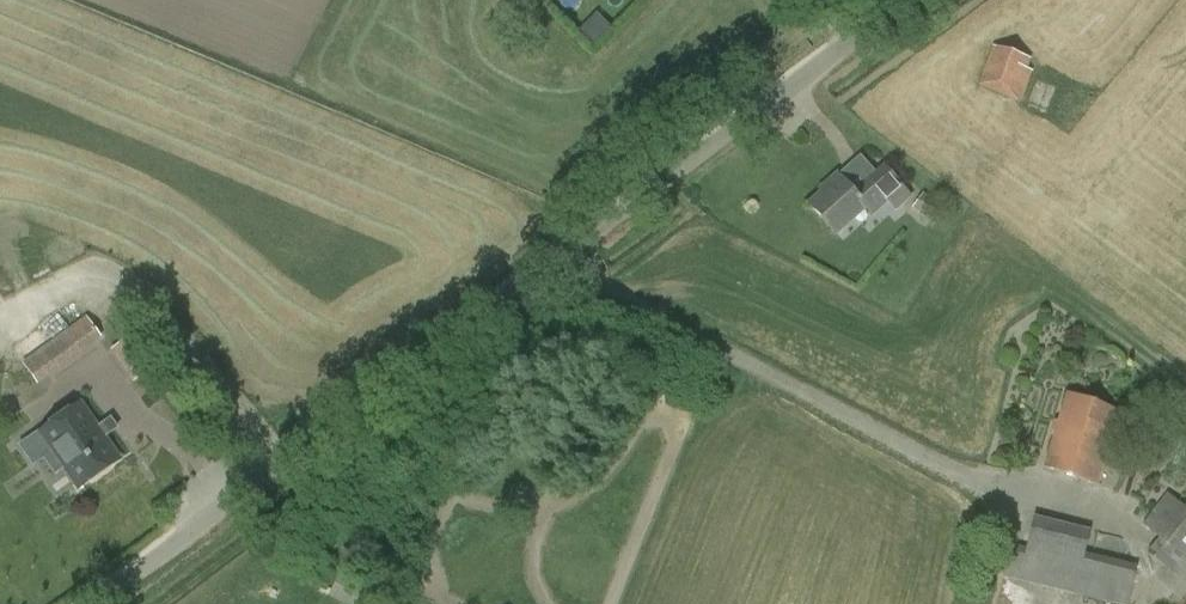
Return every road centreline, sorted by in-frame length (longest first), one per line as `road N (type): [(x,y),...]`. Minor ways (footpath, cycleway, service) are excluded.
road 1 (unclassified): [(89,603),(902,0)]

